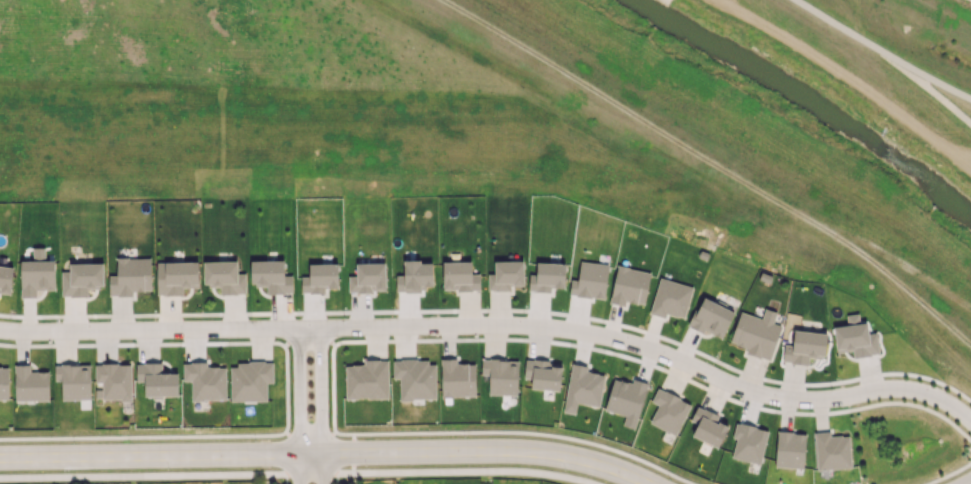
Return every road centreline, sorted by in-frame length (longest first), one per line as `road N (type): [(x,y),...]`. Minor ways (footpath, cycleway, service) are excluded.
road 1 (residential): [(319,327),(467,324),(617,335),(797,399),(892,390),(933,400),(970,429)]
road 2 (tertiary): [(0,458),(520,451),(587,461),(649,483)]
road 3 (track): [(835,234),(445,0)]
road 4 (residential): [(0,324),(319,327)]
road 5 (track): [(970,346),(835,234)]
road 6 (residential): [(323,483),(319,327)]
road 7 (residential): [(298,327),(300,483)]
road 8 (track): [(970,310),(911,269),(835,234)]

